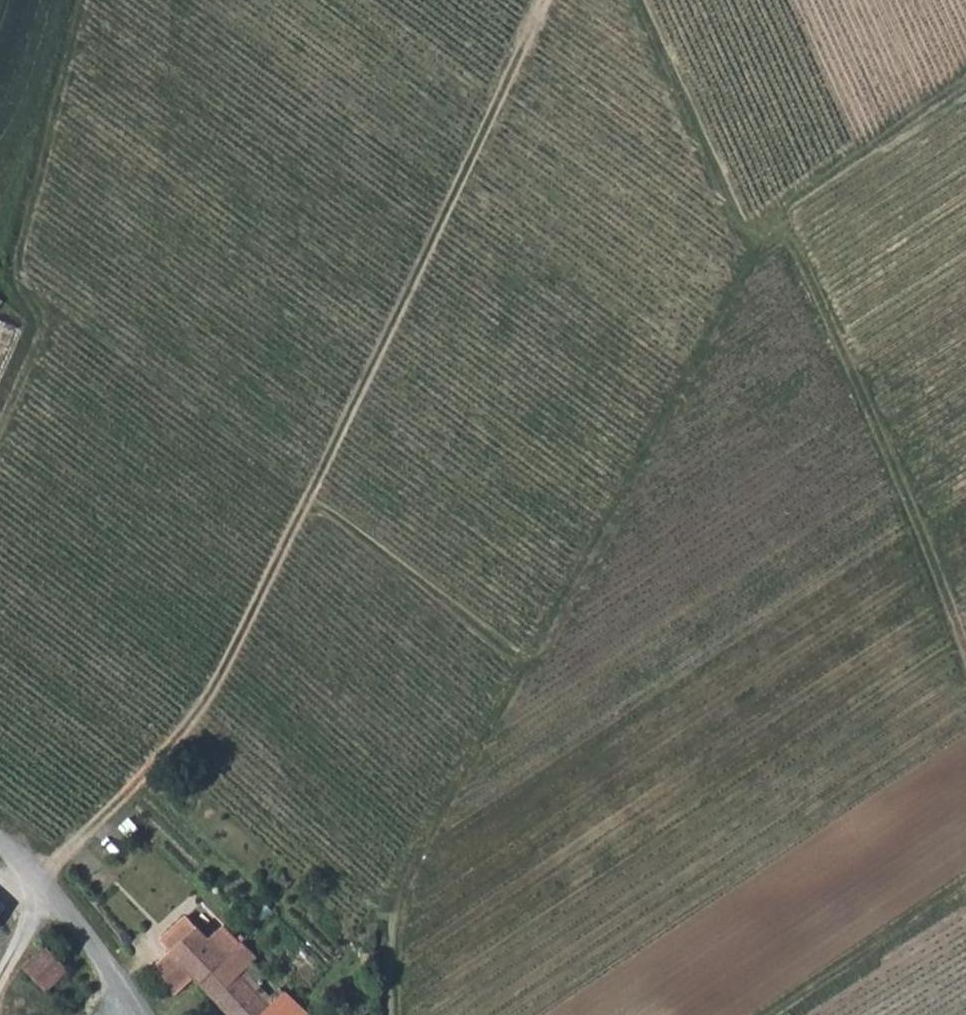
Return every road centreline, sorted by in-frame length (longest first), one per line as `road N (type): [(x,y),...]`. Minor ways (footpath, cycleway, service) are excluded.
road 1 (track): [(48,882),(205,715),(547,0)]

